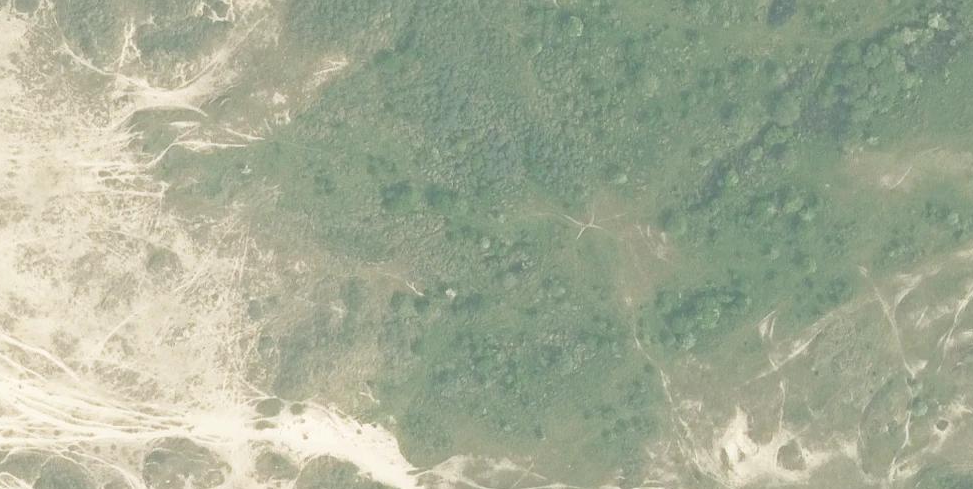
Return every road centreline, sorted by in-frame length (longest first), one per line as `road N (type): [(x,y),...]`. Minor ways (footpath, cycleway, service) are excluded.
road 1 (track): [(470,0),(531,172),(608,242),(653,318),(670,389),(710,488)]
road 2 (track): [(723,488),(914,292),(972,255)]

